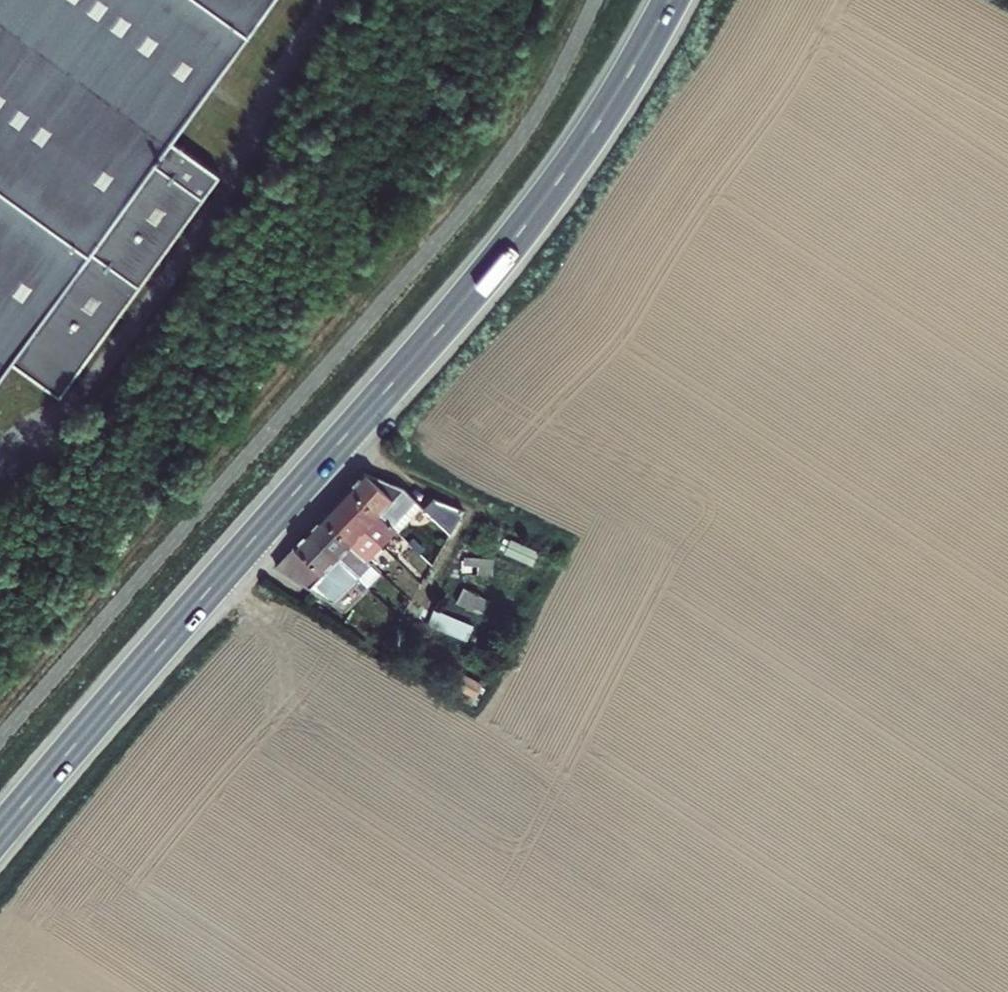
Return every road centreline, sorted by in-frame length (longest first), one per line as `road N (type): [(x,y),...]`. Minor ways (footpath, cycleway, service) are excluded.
road 1 (primary): [(0,829),(498,258),(594,126),(668,0)]

